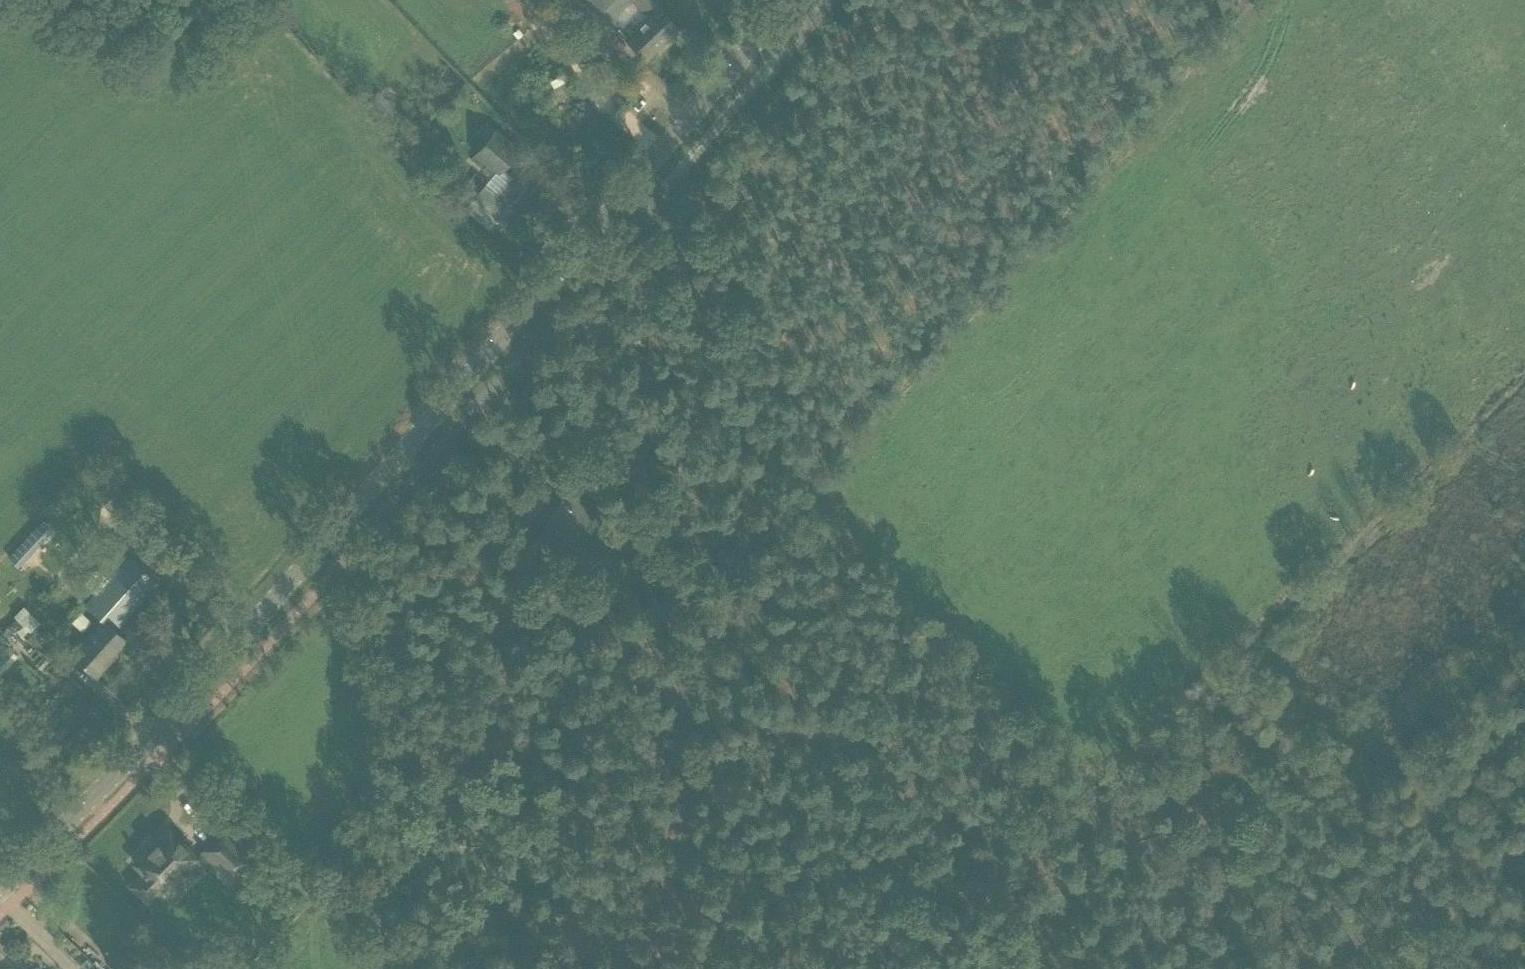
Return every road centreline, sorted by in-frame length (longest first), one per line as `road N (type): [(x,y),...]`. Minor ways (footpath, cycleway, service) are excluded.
road 1 (tertiary): [(0,894),(69,834),(509,332),(786,0)]

